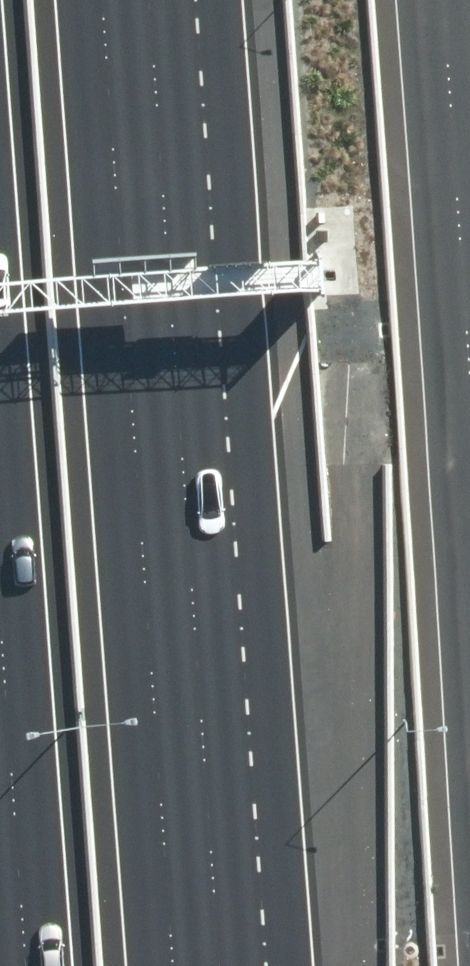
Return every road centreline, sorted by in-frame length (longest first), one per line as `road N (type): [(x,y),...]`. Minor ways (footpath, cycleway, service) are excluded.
road 1 (motorway): [(178,0),(251,965)]
road 2 (motorway): [(12,965),(0,797)]

